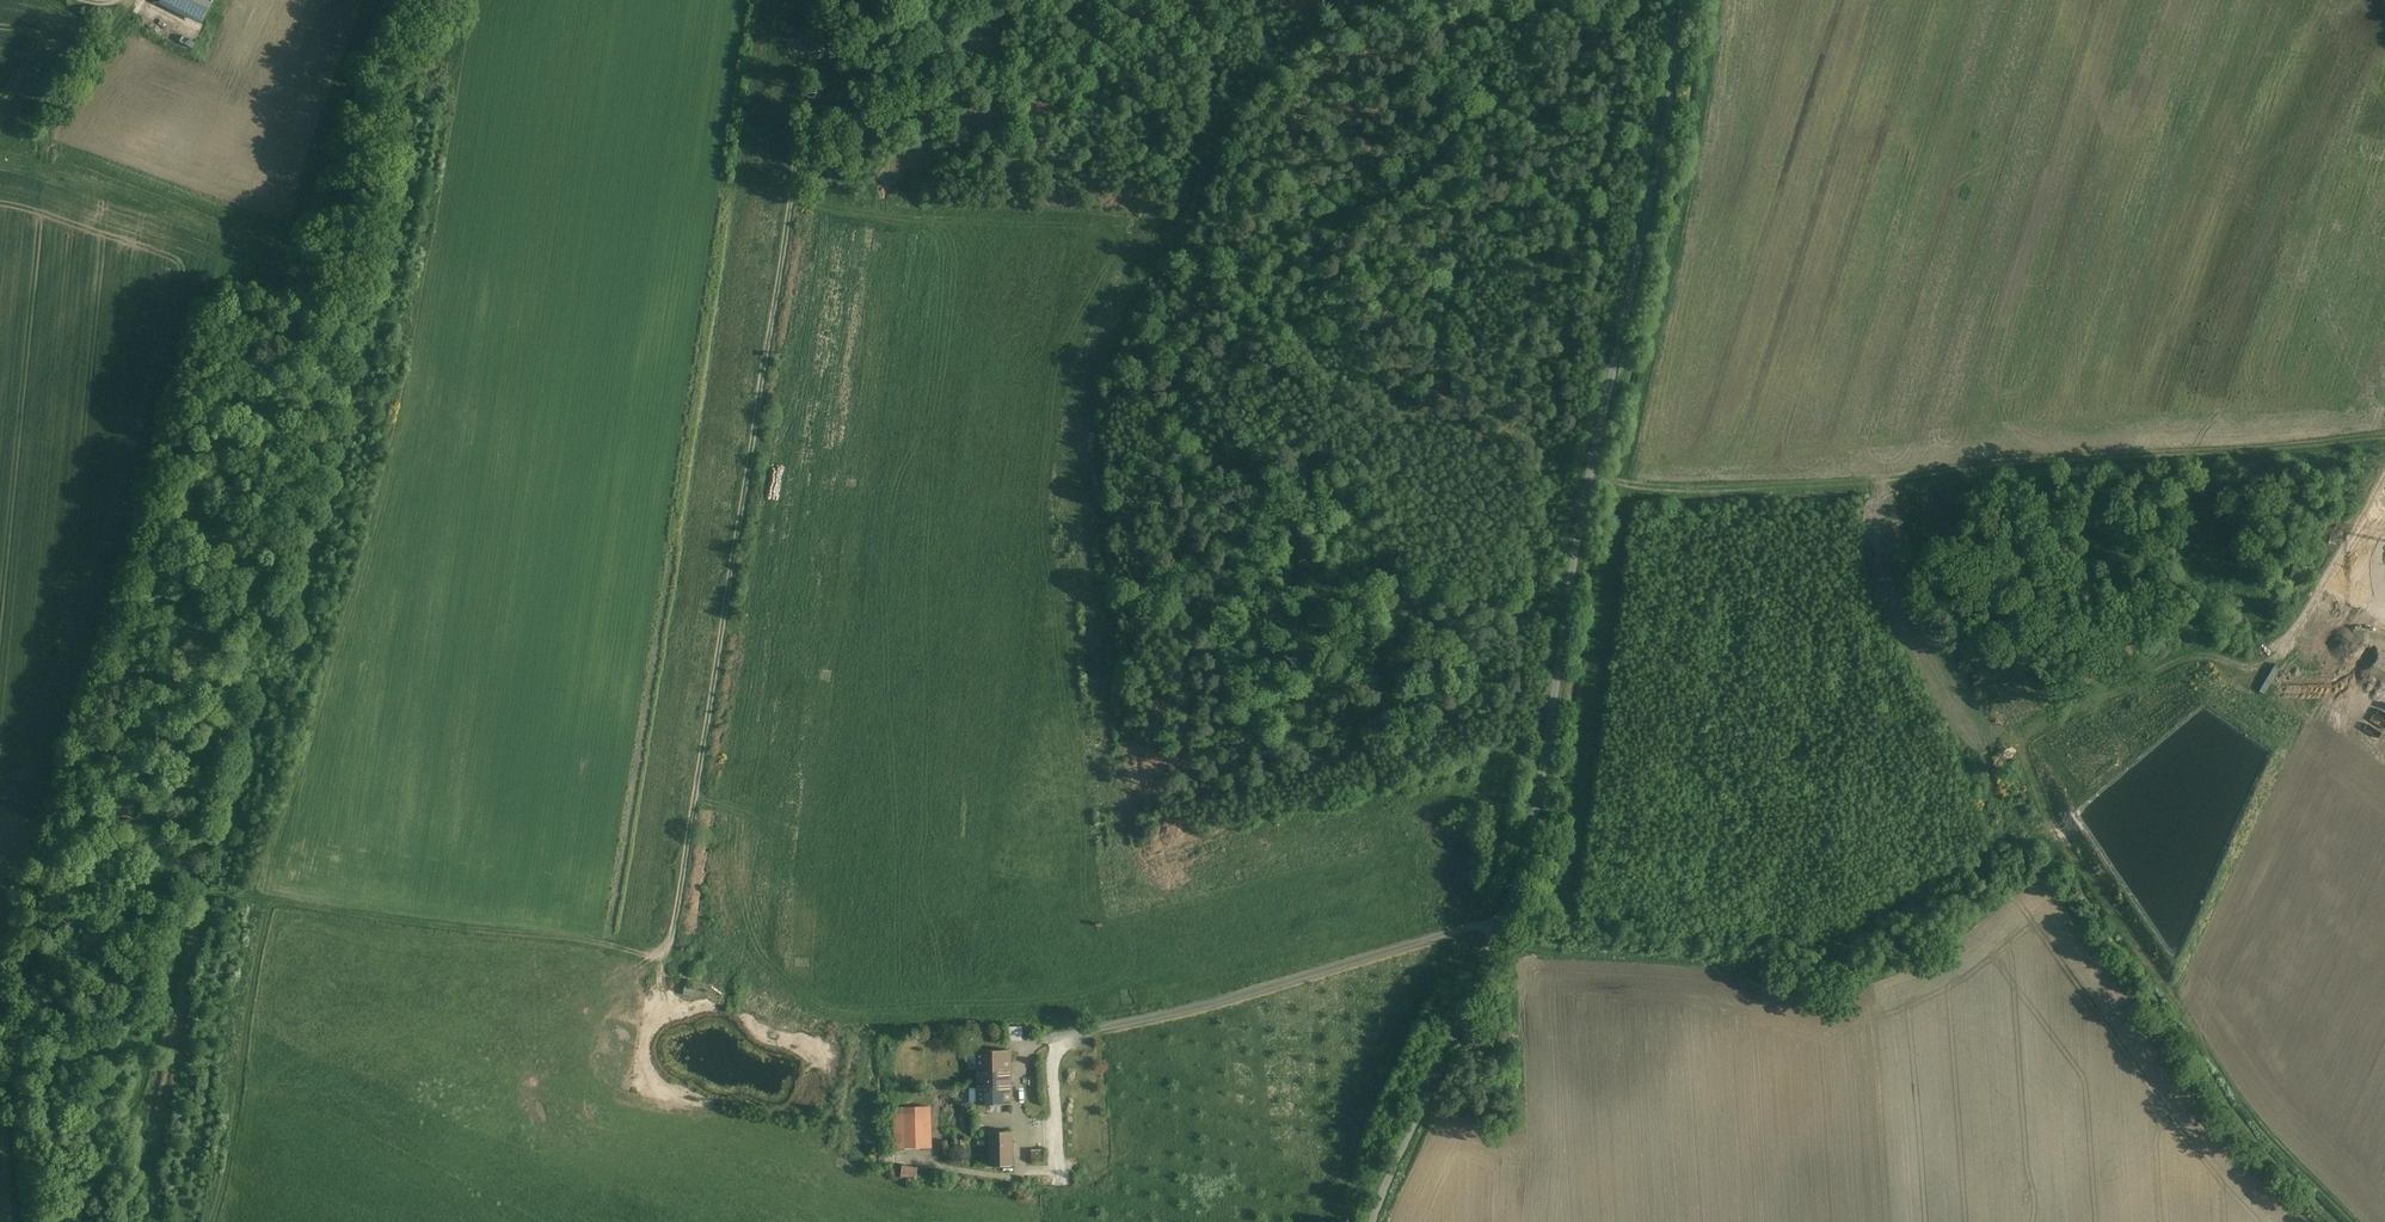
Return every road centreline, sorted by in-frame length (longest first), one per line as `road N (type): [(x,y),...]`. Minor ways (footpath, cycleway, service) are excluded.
road 1 (track): [(0,1105),(82,1137),(107,1131),(126,1112),(200,895),(569,937),(646,956),(667,948),(822,0)]
road 2 (unclassified): [(1686,0),(1650,209),(1586,495),(1524,860),(1372,1221)]
road 3 (track): [(2353,1221),(2235,1091),(2057,841),(2057,825),(2113,758),(2292,639),(2384,482)]

